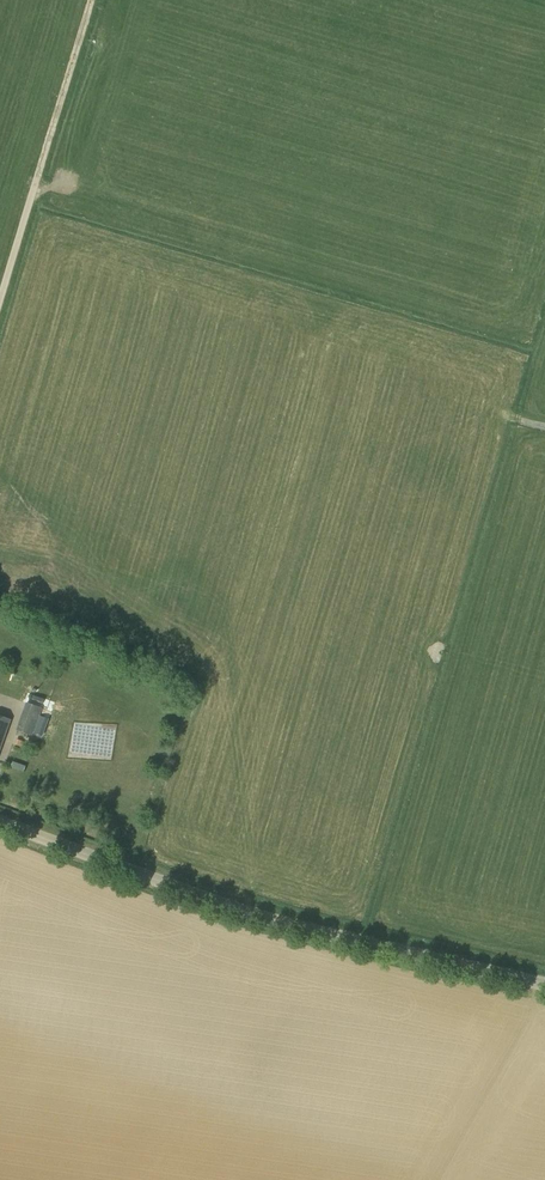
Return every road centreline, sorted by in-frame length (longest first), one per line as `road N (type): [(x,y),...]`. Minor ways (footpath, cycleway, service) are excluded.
road 1 (unclassified): [(544,986),(286,926),(0,823)]
road 2 (track): [(92,0),(0,300)]

